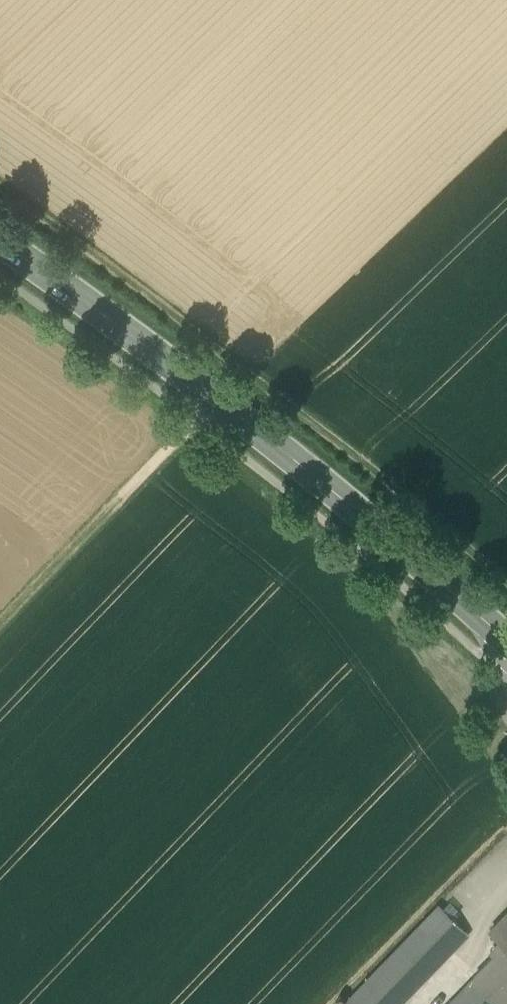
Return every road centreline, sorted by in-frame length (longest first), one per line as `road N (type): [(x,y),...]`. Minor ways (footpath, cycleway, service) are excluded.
road 1 (secondary): [(506,645),(298,462),(0,244)]
road 2 (track): [(0,189),(331,431),(506,579)]
road 3 (track): [(0,623),(217,398)]

